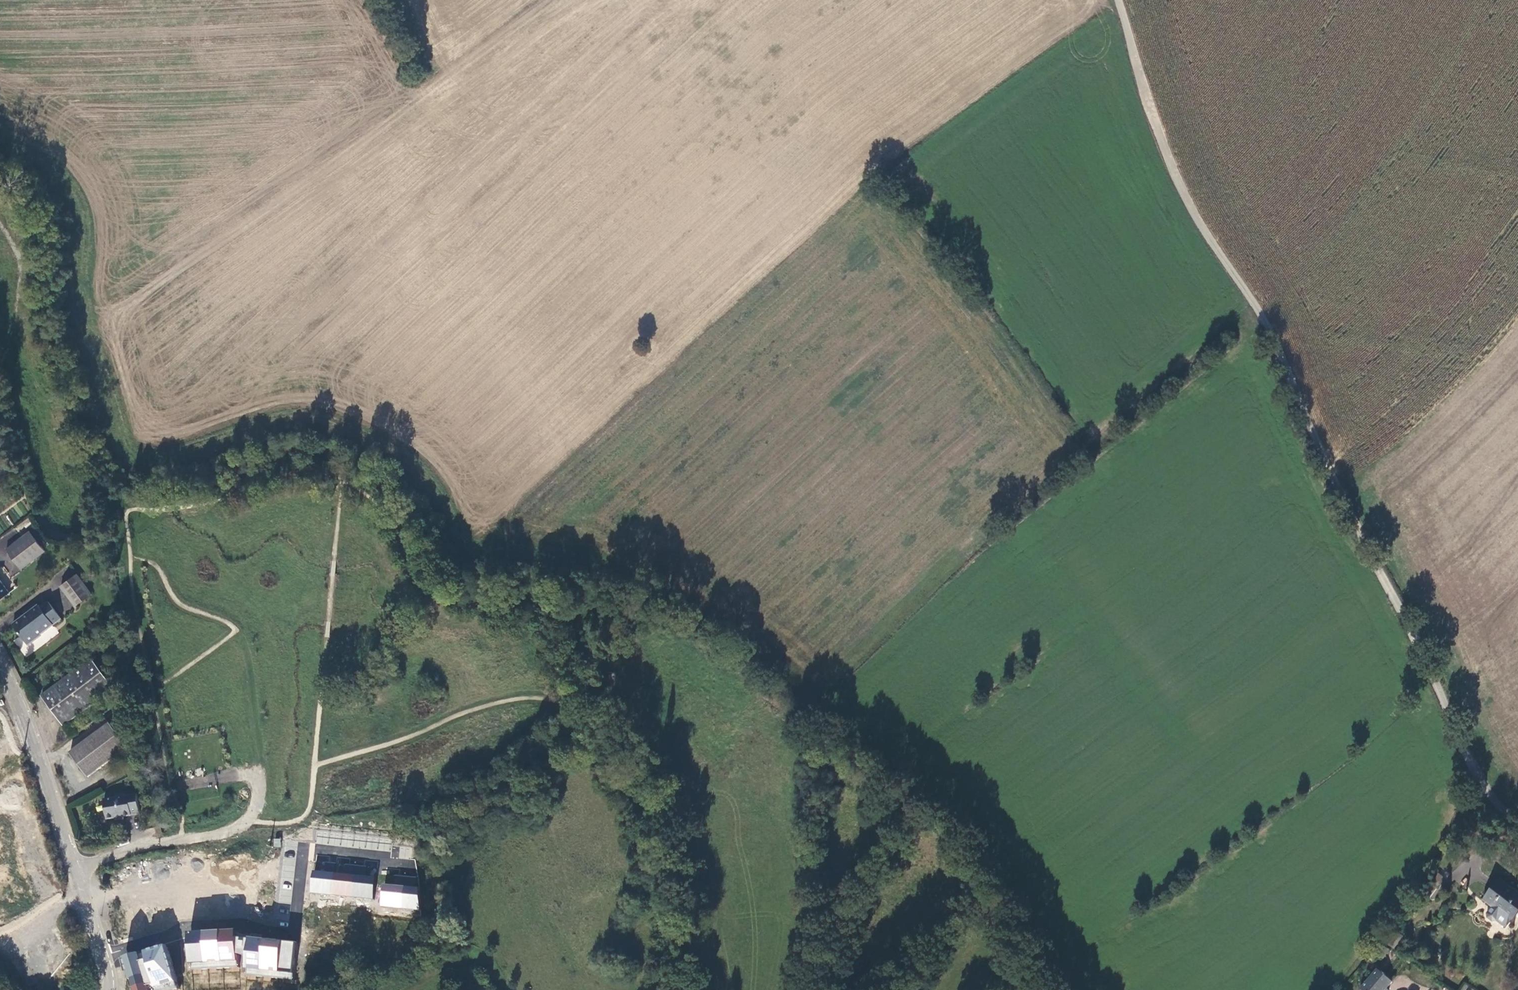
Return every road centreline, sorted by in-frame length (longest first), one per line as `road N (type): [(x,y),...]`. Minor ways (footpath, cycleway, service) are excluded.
road 1 (track): [(1517,833),(1507,826),(1465,752),(1399,606),(1331,484),(1259,312),(1193,210),(1116,0)]
road 2 (residential): [(78,867),(22,701),(0,664)]
road 3 (residential): [(78,867),(251,821)]
road 4 (residential): [(114,989),(78,867)]

